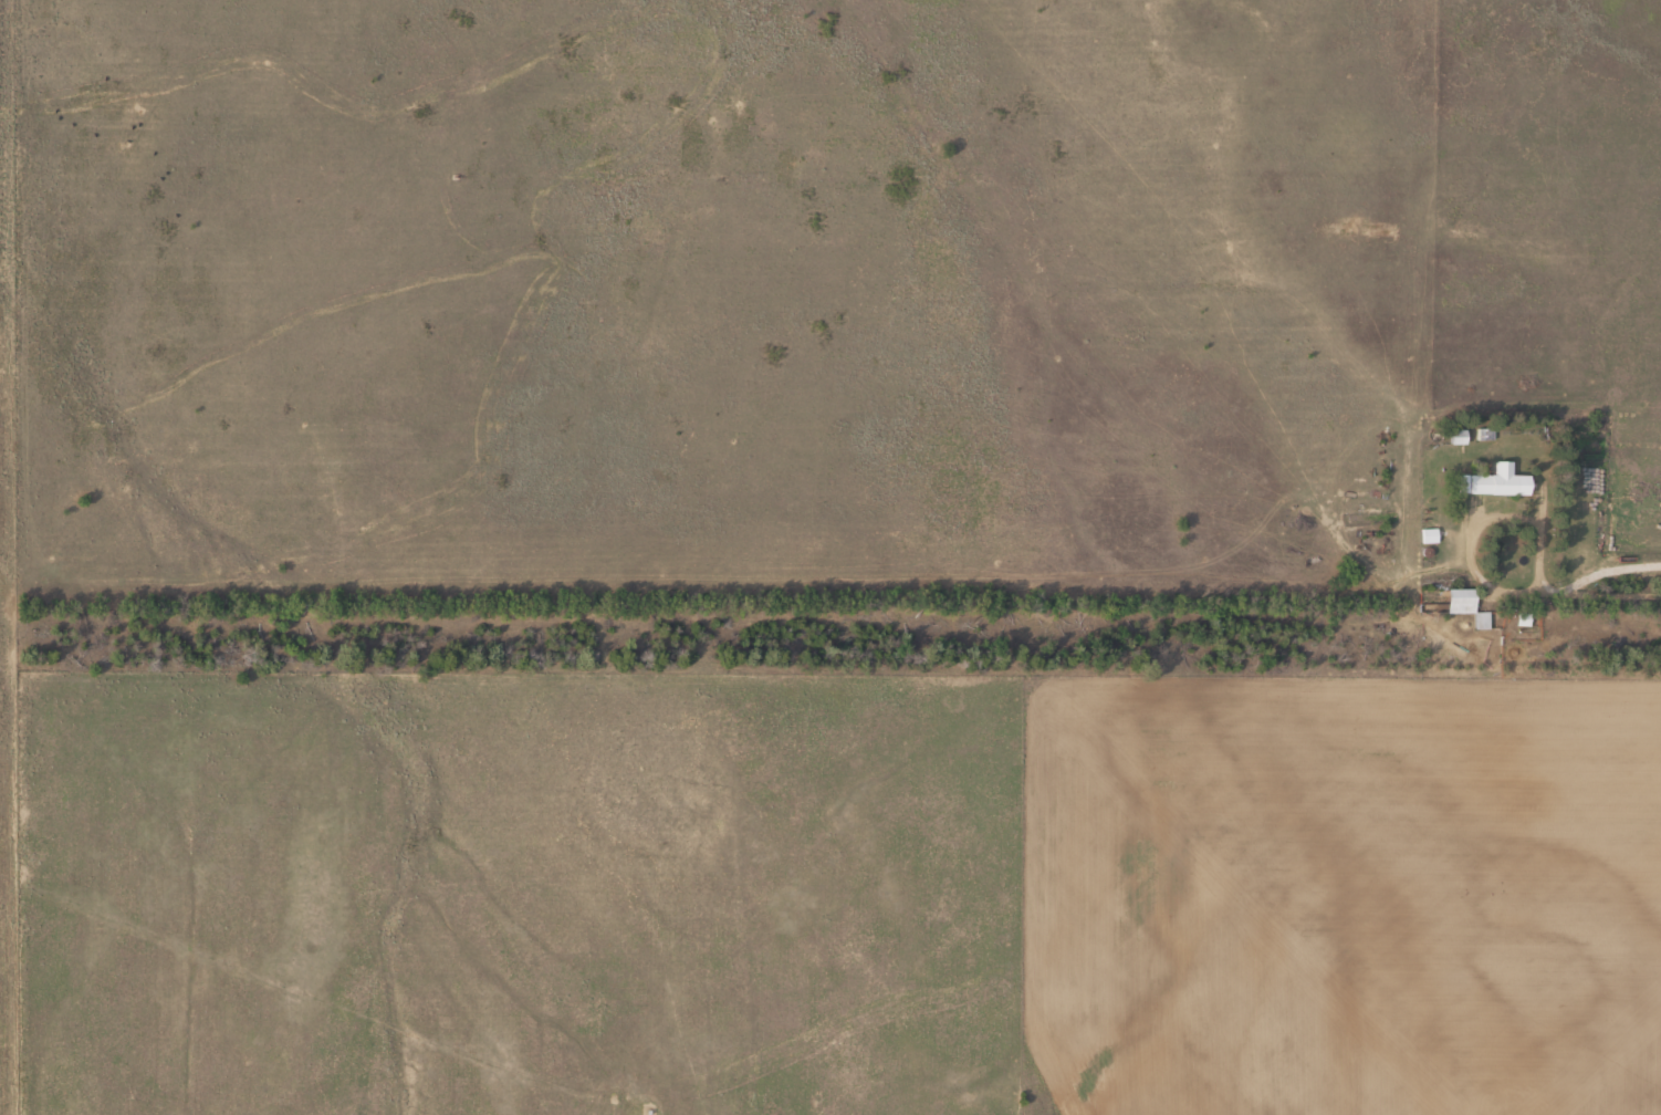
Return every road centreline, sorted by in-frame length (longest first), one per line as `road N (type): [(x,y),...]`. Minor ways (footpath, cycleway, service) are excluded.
road 1 (residential): [(1660,566),(1567,563),(1560,504)]

